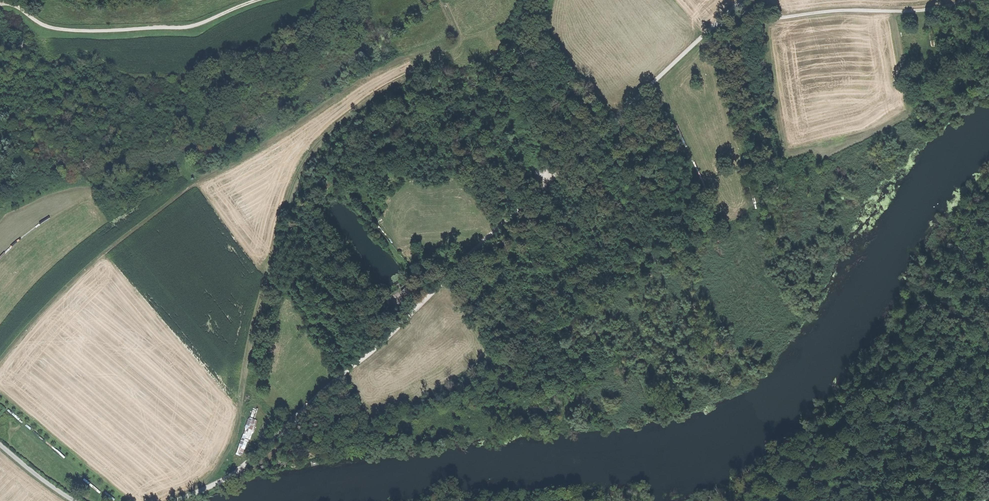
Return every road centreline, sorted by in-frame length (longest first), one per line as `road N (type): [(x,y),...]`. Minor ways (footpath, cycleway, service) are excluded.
road 1 (track): [(166,500),(226,478),(743,0)]
road 2 (track): [(0,360),(80,273),(175,197),(391,61),(459,41),(443,0)]
road 3 (track): [(256,0),(190,27),(115,31),(49,27),(0,4)]
road 4 (track): [(710,30),(804,11),(969,0)]

